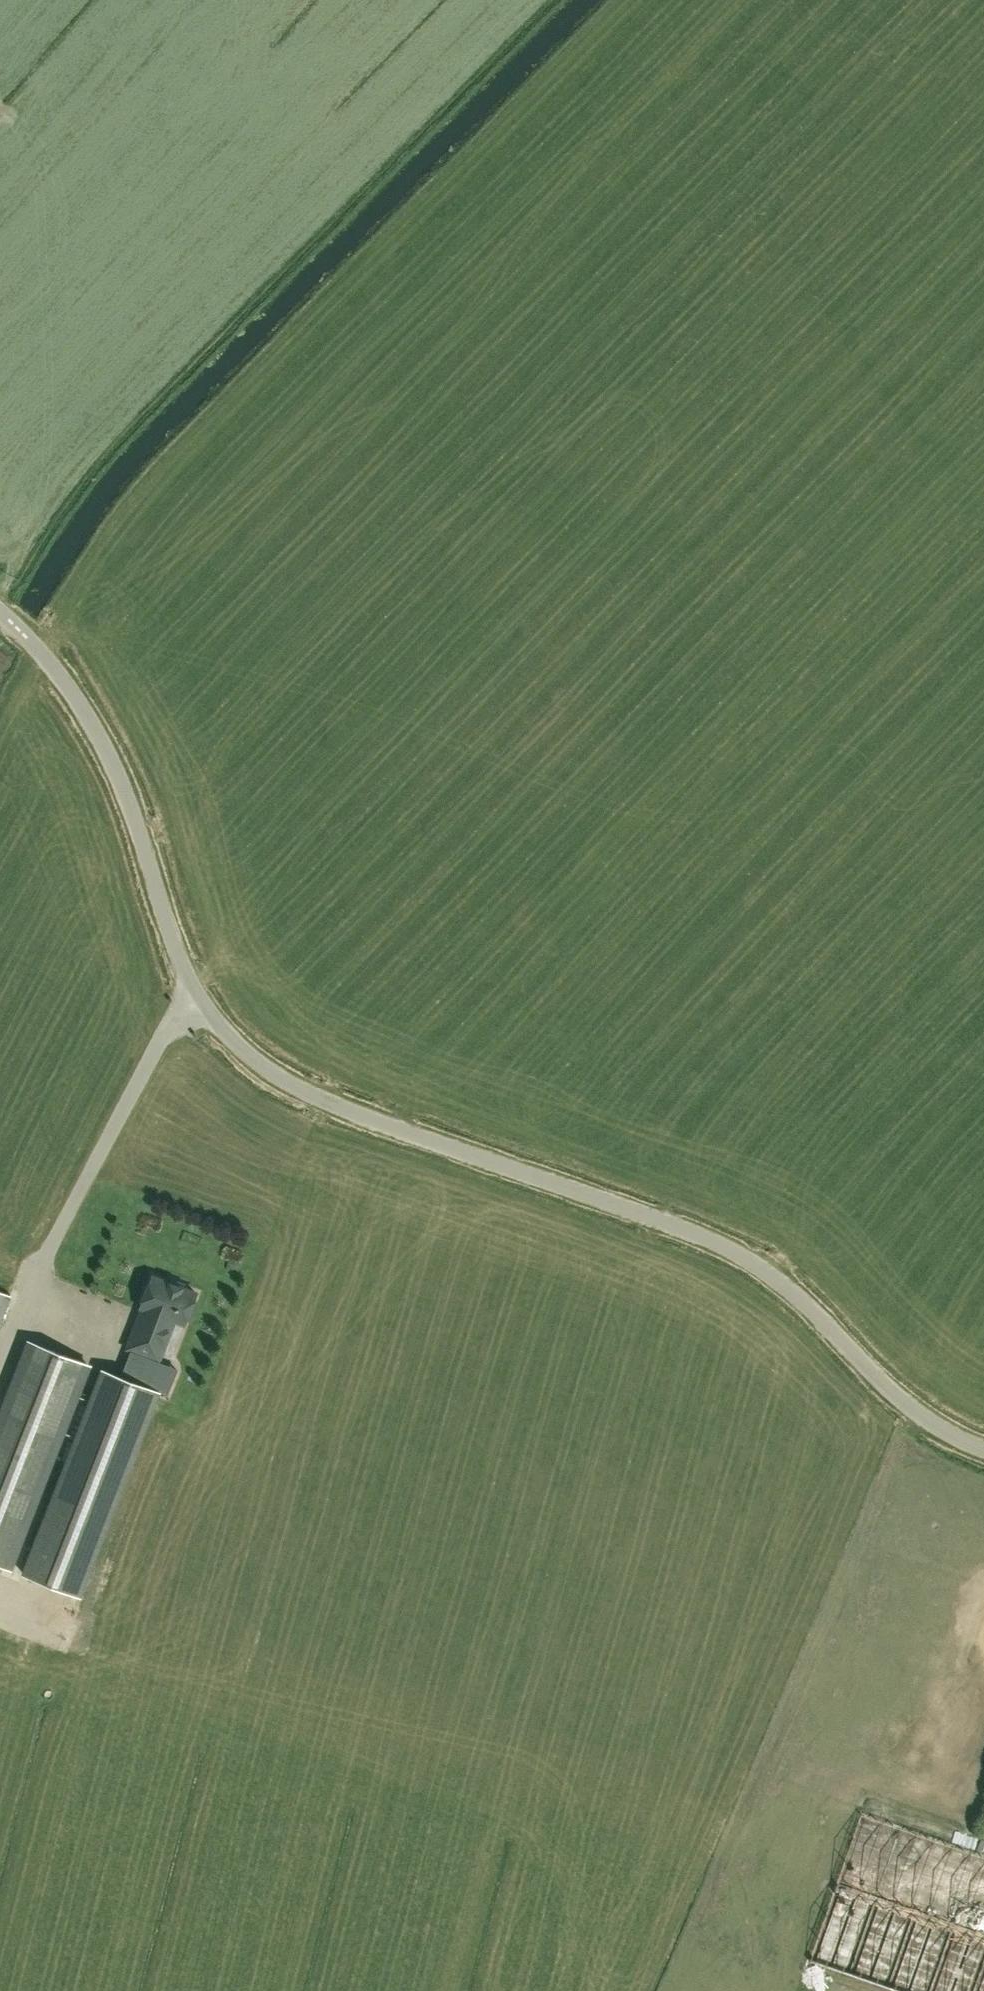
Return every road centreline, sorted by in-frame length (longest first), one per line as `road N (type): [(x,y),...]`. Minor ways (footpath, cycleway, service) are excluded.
road 1 (unclassified): [(983,1451),(900,1404),(739,1251),(343,1107),(244,1051),(182,953),(158,878),(74,693),(0,613)]

